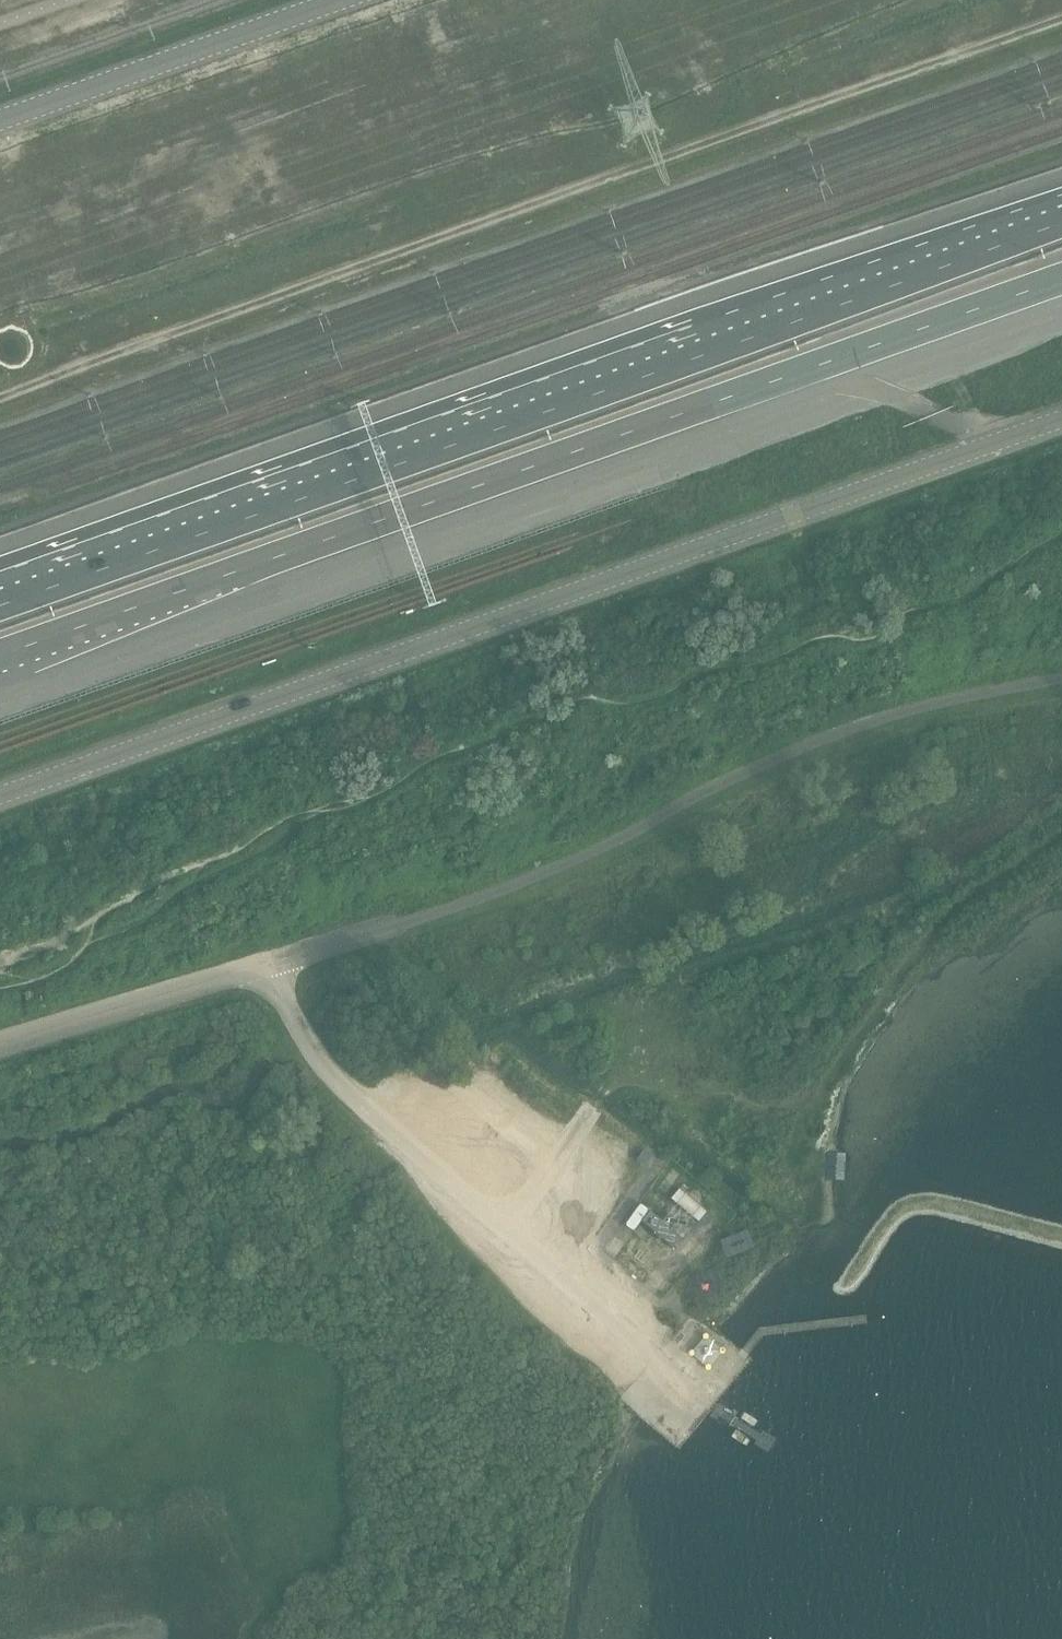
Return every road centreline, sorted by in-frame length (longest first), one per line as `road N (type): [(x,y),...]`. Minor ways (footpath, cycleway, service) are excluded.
road 1 (trunk): [(1061,221),(0,604)]
road 2 (trunk): [(0,655),(1061,279)]
road 3 (unclassified): [(0,795),(1061,419)]
road 4 (track): [(589,1112),(610,1085),(640,1086),(793,1188),(803,1110),(900,969),(945,916),(1061,839)]
road 5 (unclassified): [(0,1044),(406,924)]
road 6 (unclassified): [(342,0),(0,121)]

